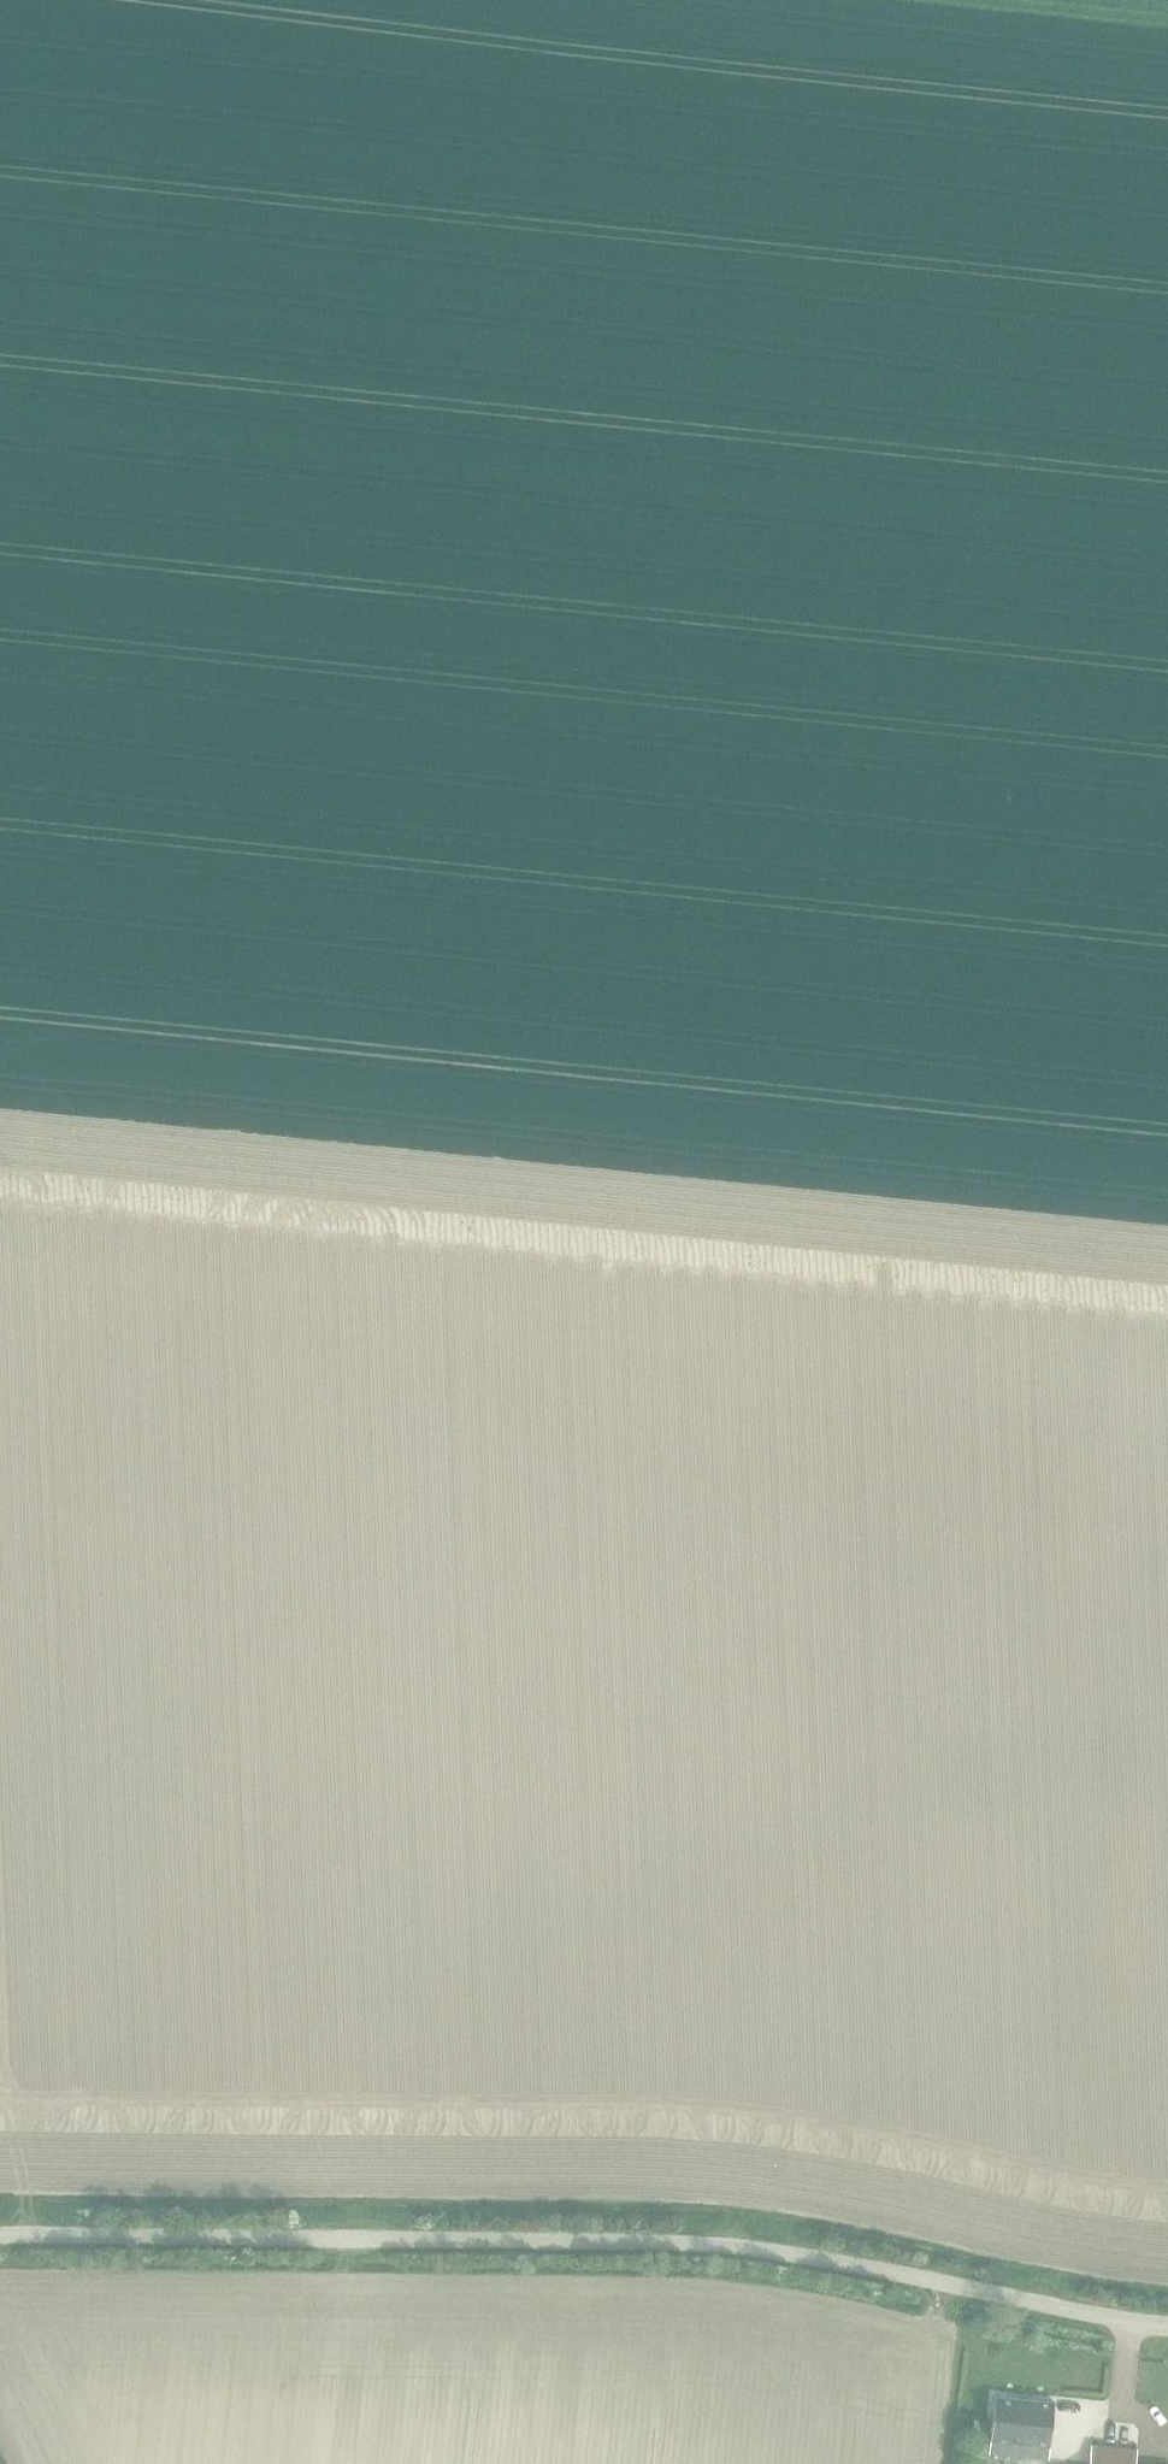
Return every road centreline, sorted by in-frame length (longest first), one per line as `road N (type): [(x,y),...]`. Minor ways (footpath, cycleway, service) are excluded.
road 1 (unclassified): [(0,2231),(768,2261),(1167,2322)]

